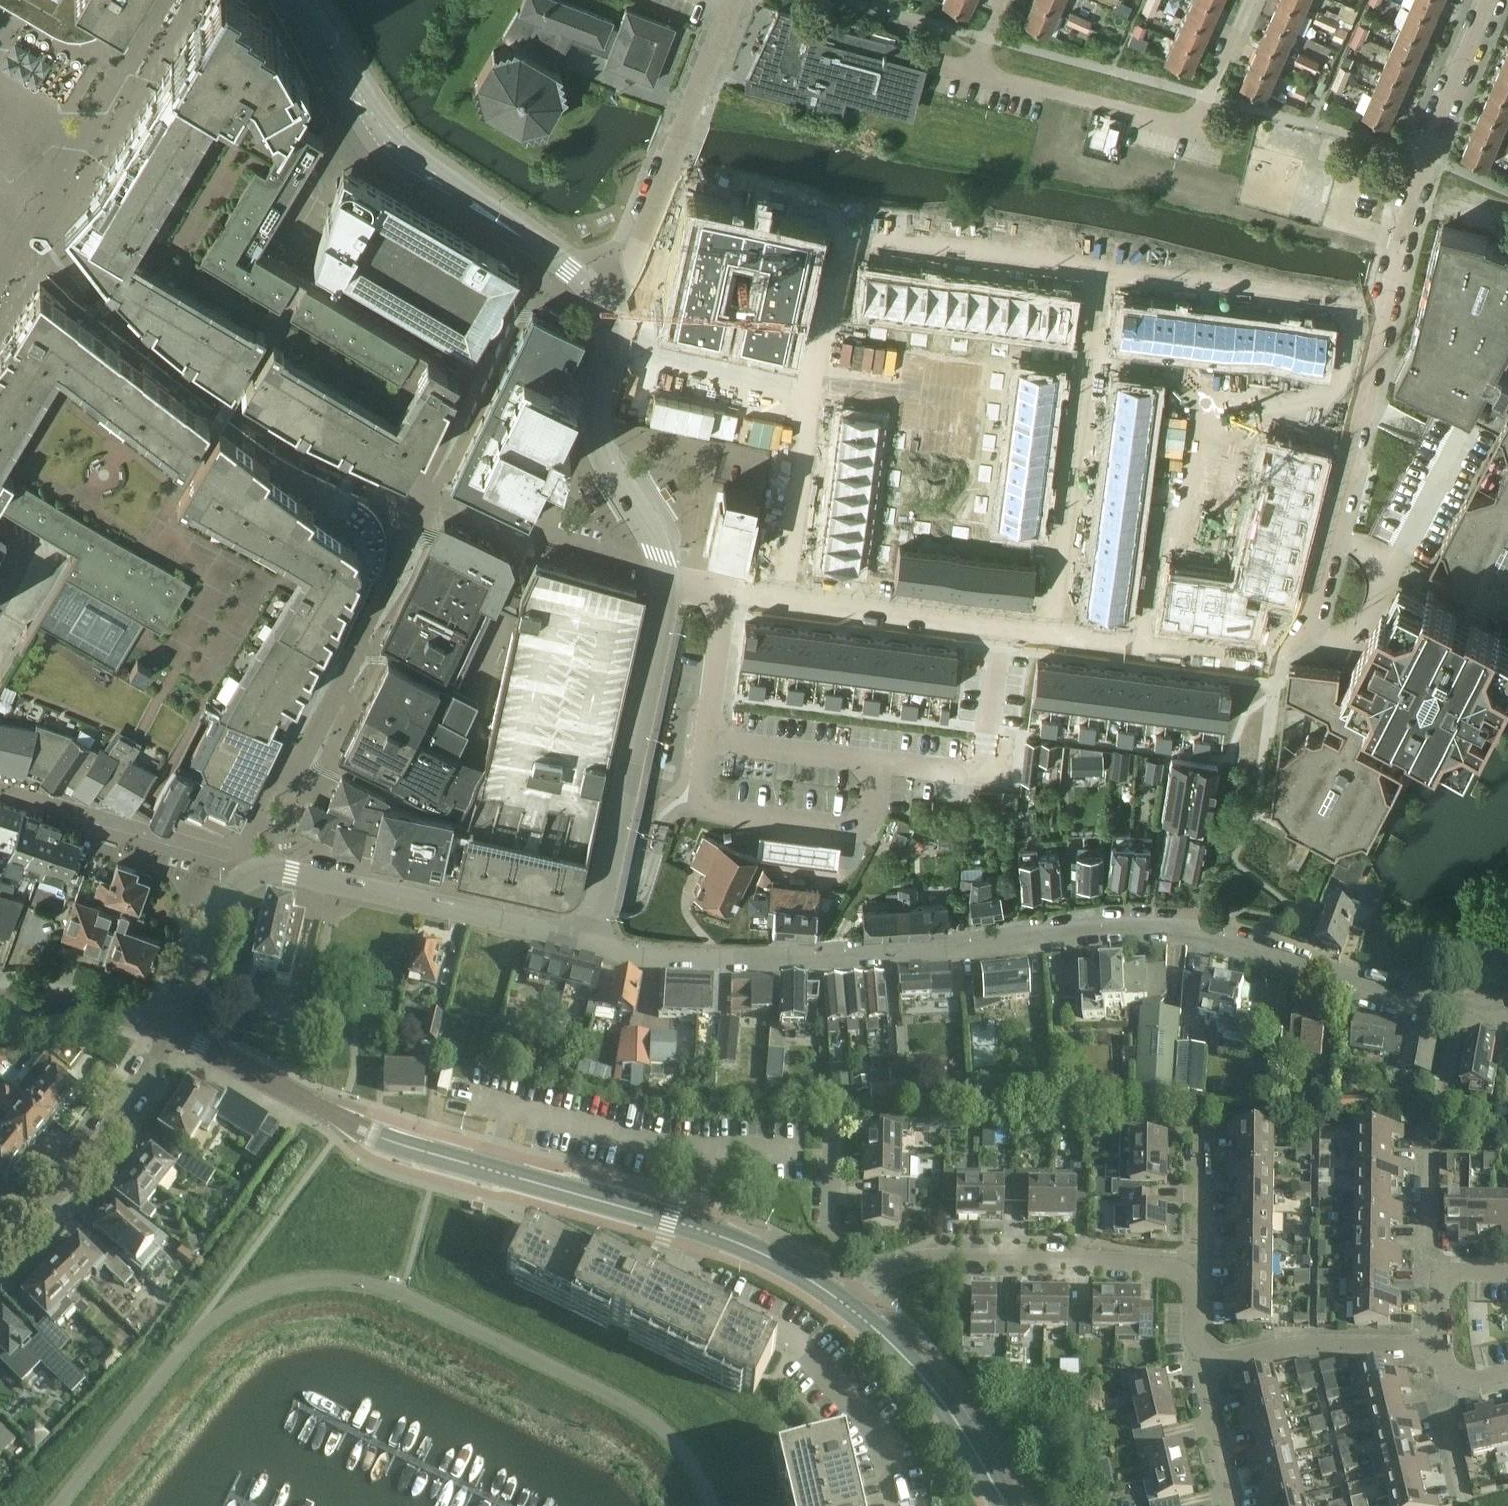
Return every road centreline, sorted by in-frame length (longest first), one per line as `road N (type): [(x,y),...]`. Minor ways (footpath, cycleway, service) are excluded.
road 1 (residential): [(783,615),(829,254),(842,242),(1389,307)]
road 2 (residential): [(591,941),(651,957),(770,960),(1120,929),(1215,936)]
road 3 (tertiary): [(331,1114),(393,1143),(746,1247),(848,1308)]
road 4 (residential): [(1273,679),(783,615)]
road 5 (residential): [(600,288),(396,145),(299,0)]
road 6 (residential): [(1273,679),(1312,622),(1389,307)]
road 7 (residential): [(591,941),(669,579)]
road 8 (residential): [(0,283),(168,0)]
road 9 (residential): [(1389,307),(1429,155),(1494,0)]
road 10 (residential): [(600,288),(631,271),(732,0)]
road 11 (unclassified): [(591,941),(283,869)]
road 12 (residential): [(885,1273),(966,1251),(1170,1266),(1191,1281)]
road 13 (residential): [(669,579),(655,538),(597,439),(614,328),(600,288)]
road 14 (residential): [(1193,127),(970,71),(1002,0)]
road 15 (residential): [(1507,1010),(1349,985),(1215,936)]
road 16 (residential): [(0,1254),(110,1125),(167,1028)]
road 17 (residential): [(236,885),(0,790)]
road 18 (tertiary): [(848,1308),(942,1401),(1006,1505)]
road 19 (residential): [(1203,1349),(1232,1361),(1270,1350),(1439,1343)]
road 20 (tertiary): [(331,1114),(167,1028)]
road 21 (residential): [(885,1273),(828,1228),(830,1125)]
road 22 (tertiary): [(167,1028),(0,1004)]
road 23 (residential): [(1233,1505),(1199,1371),(1203,1349)]
road 24 (unclassified): [(167,1028),(236,885)]
road 25 (residential): [(1191,1281),(1199,1136)]
road 26 (residential): [(1193,127),(1247,0)]
road 27 (residential): [(1431,1272),(1432,1138)]
road 28 (residential): [(0,617),(42,546),(0,521)]
road 29 (residential): [(783,615),(723,608),(669,579)]

